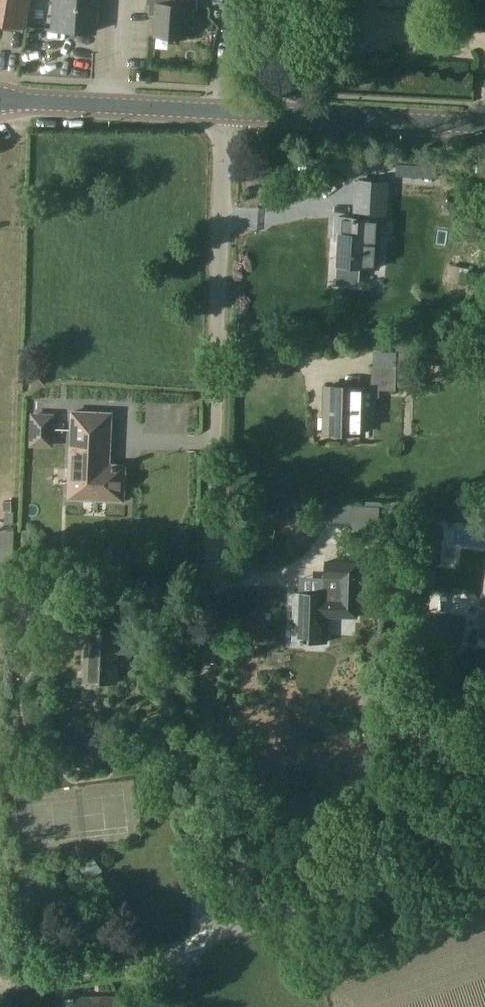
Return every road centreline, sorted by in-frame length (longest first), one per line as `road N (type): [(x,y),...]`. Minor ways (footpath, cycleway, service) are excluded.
road 1 (residential): [(204,944),(219,112)]
road 2 (residential): [(204,944),(434,841),(484,801)]
road 3 (secondary): [(484,127),(219,112)]
road 4 (secondary): [(219,112),(0,104)]
road 5 (residential): [(0,990),(204,944)]

